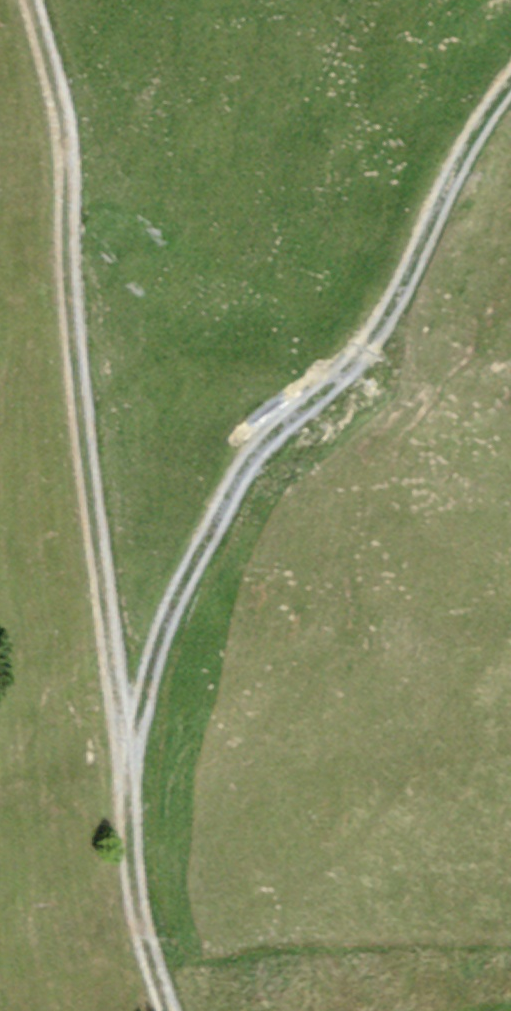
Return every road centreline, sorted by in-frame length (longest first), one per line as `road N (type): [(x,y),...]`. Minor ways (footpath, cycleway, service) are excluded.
road 1 (track): [(171,1010),(127,857),(71,263),(66,91),(33,0)]
road 2 (track): [(121,773),(182,584),(254,449),(376,328),(510,85)]

